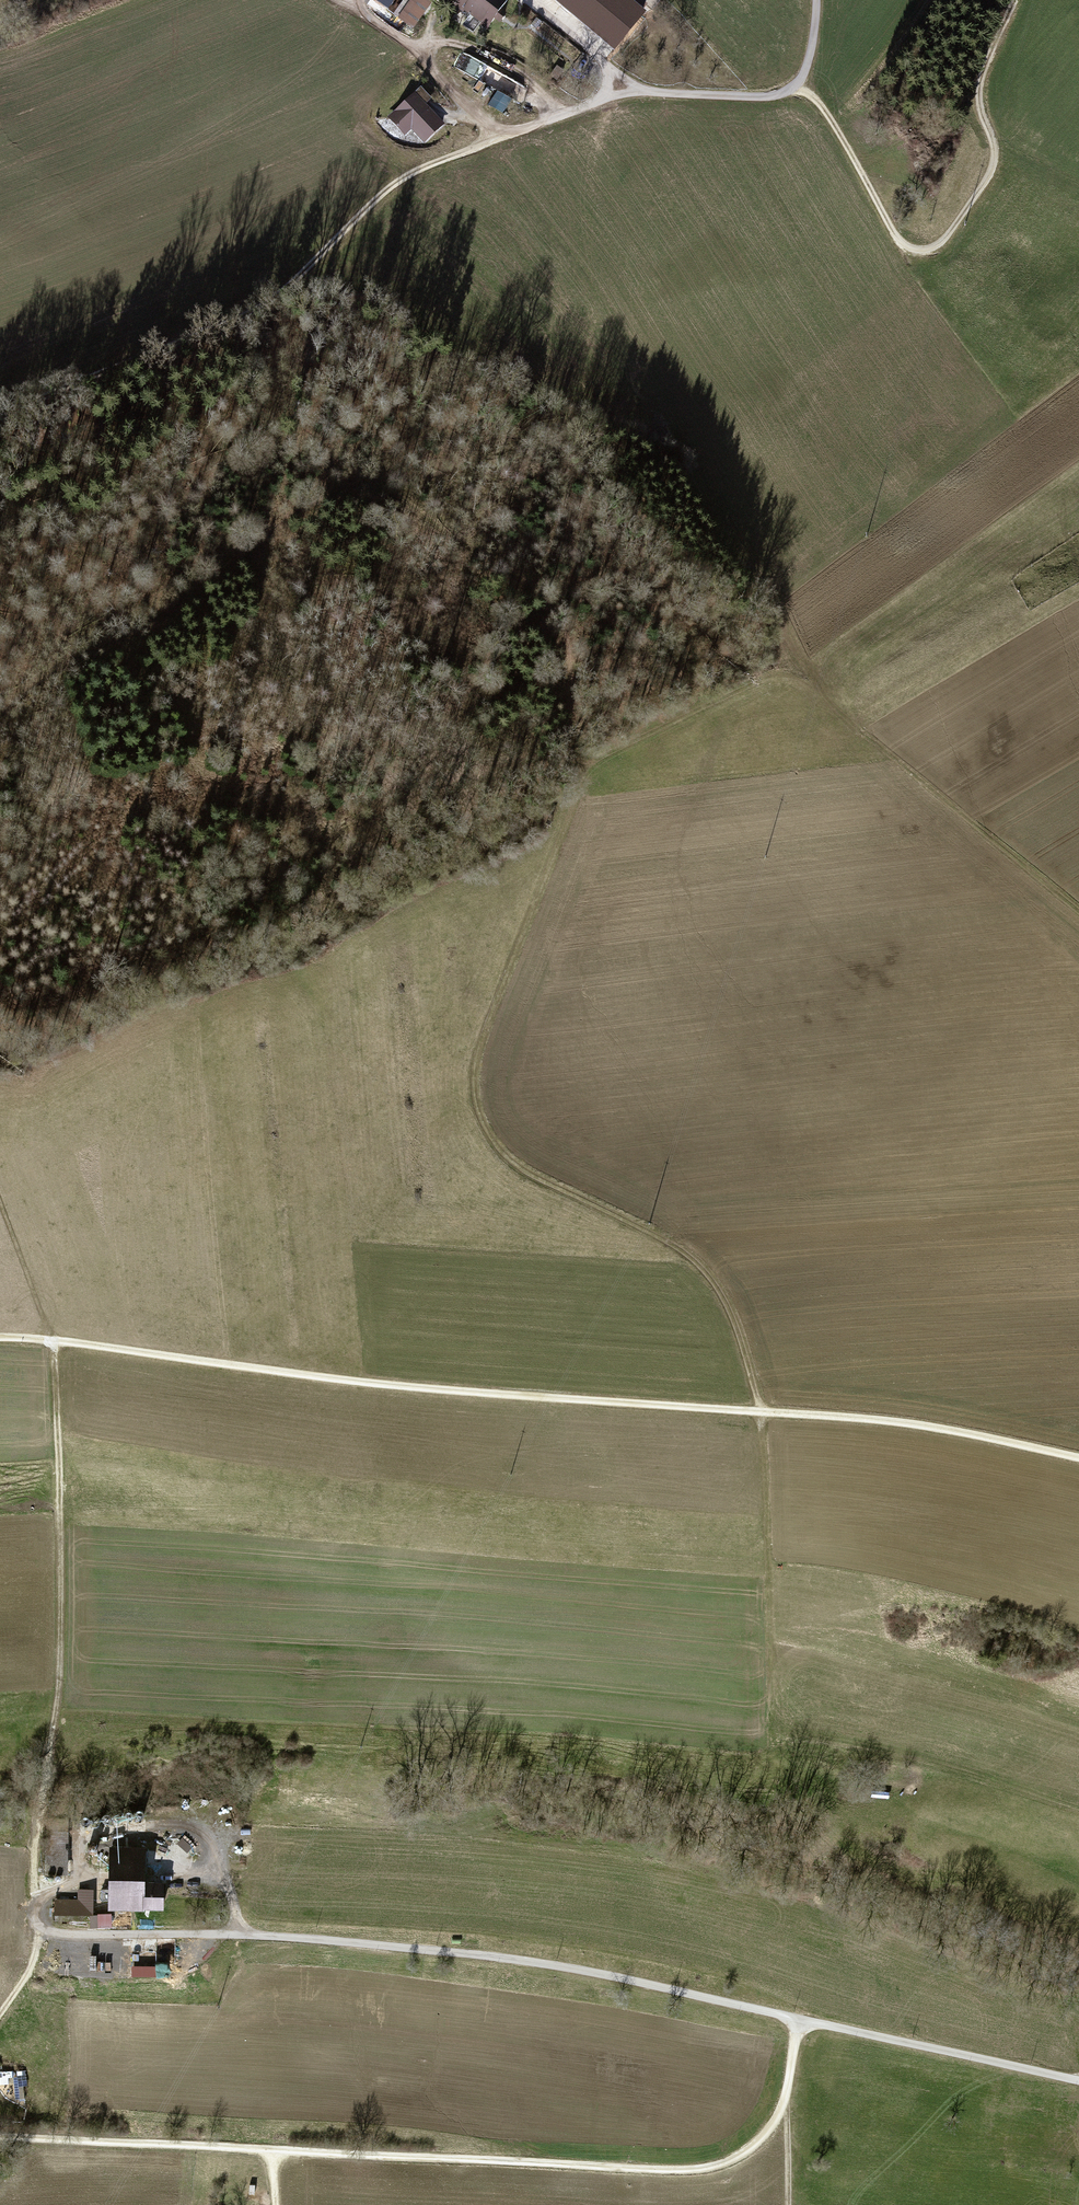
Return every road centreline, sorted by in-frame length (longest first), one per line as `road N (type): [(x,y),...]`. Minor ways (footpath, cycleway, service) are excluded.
road 1 (track): [(761,1412),(722,1295),(690,1255),(528,1171),(496,1144),(477,1107),(481,1039),(568,822),(581,768),(563,628),(527,581),(398,499),(337,492),(297,510),(160,616),(37,679),(0,713)]
road 2 (track): [(1078,1458),(908,1423),(398,1385),(0,1338)]
road 3 (track): [(1078,2079),(520,1958),(291,1937),(37,1931)]
road 4 (track): [(798,2019),(787,2098),(766,2136),(708,2167),(0,2136)]
road 5 (track): [(611,89),(405,174),(252,314),(45,393),(0,420)]
road 6 (track): [(33,1905),(60,1666),(55,1341)]
road 7 (track): [(1014,0),(981,75),(980,106),(997,152),(990,174),(933,246),(916,250),(897,237),(820,102),(798,84)]
road 8 (track): [(1078,912),(849,720)]
road 9 (unclassified): [(816,0),(808,63),(786,93),(611,89)]
road 10 (track): [(761,1412),(769,1566)]
road 11 (track): [(0,1200),(55,1341)]
road 12 (track): [(33,1905),(32,1968),(0,2017)]

